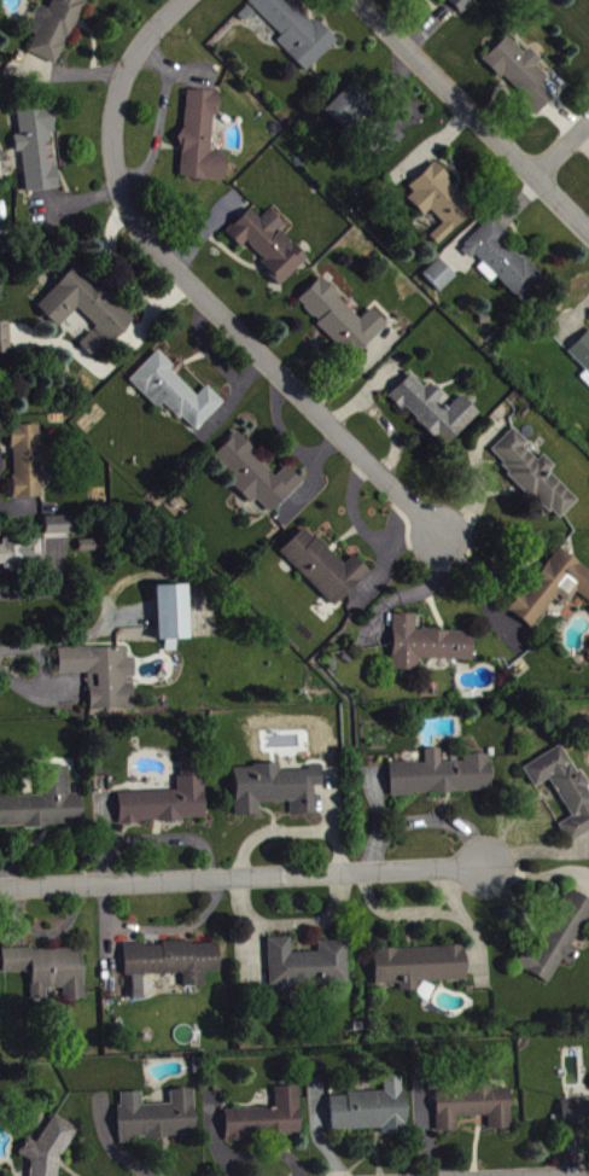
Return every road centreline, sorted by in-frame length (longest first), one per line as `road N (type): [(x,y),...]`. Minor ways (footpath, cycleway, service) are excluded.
road 1 (residential): [(195,0),(144,57),(124,97),(116,141),(122,186),(140,226),(444,540)]
road 2 (residential): [(0,891),(488,869)]
road 3 (residential): [(588,229),(358,0)]

